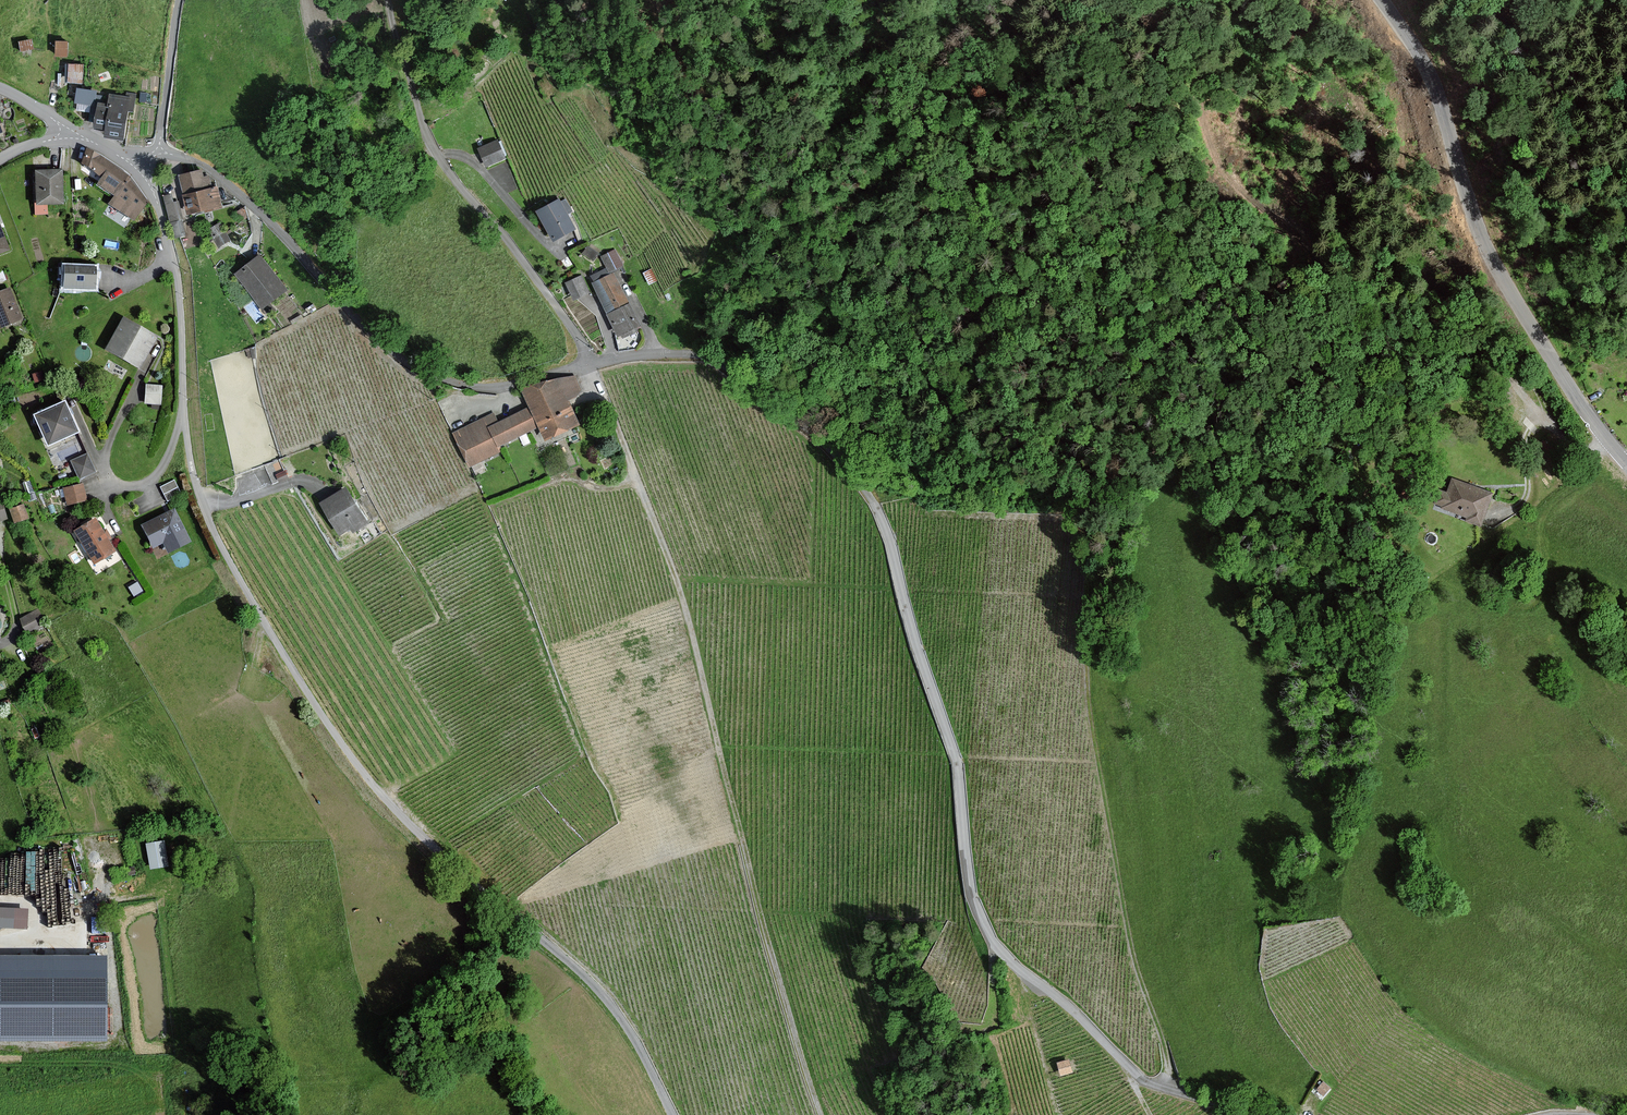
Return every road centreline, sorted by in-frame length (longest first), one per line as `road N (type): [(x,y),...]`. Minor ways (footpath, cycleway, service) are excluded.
road 1 (unclassified): [(1259,1114),(1143,1079),(993,941),(971,889),(955,757),(891,542),(845,464),(773,401),(706,357),(590,366)]
road 2 (unclassified): [(260,617),(386,801),(605,998),(672,1114)]
road 3 (residential): [(1626,464),(1489,255),(1429,72),(1382,0)]
road 4 (unclassified): [(590,366),(494,388),(421,371),(377,339),(234,189),(195,163),(160,154)]
road 5 (residential): [(139,168),(176,273),(184,423),(198,487),(260,617)]
road 6 (track): [(1166,1088),(1168,1064),(1127,926),(1087,664)]
road 7 (unclassified): [(388,0),(435,149),(548,294),(590,366)]
road 8 (track): [(1513,510),(1527,493),(1525,438),(1538,422),(1576,448),(1606,439)]
road 9 (residential): [(160,154),(179,0)]

